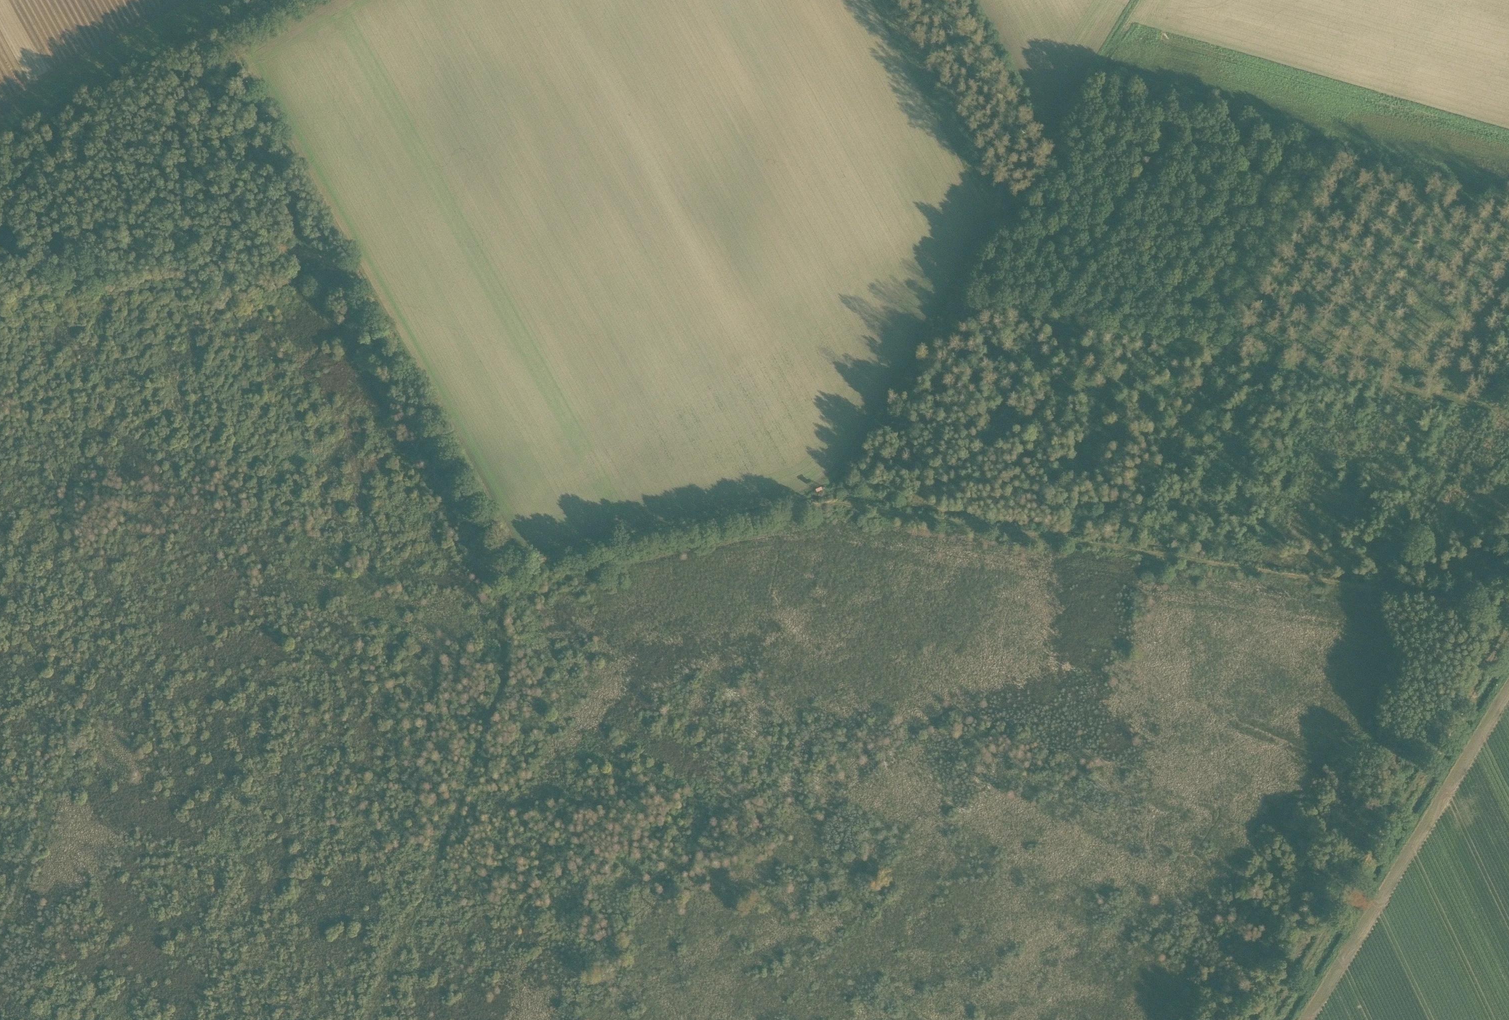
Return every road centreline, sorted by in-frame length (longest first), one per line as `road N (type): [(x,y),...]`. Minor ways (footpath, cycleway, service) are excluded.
road 1 (track): [(269,0),(0,149)]

